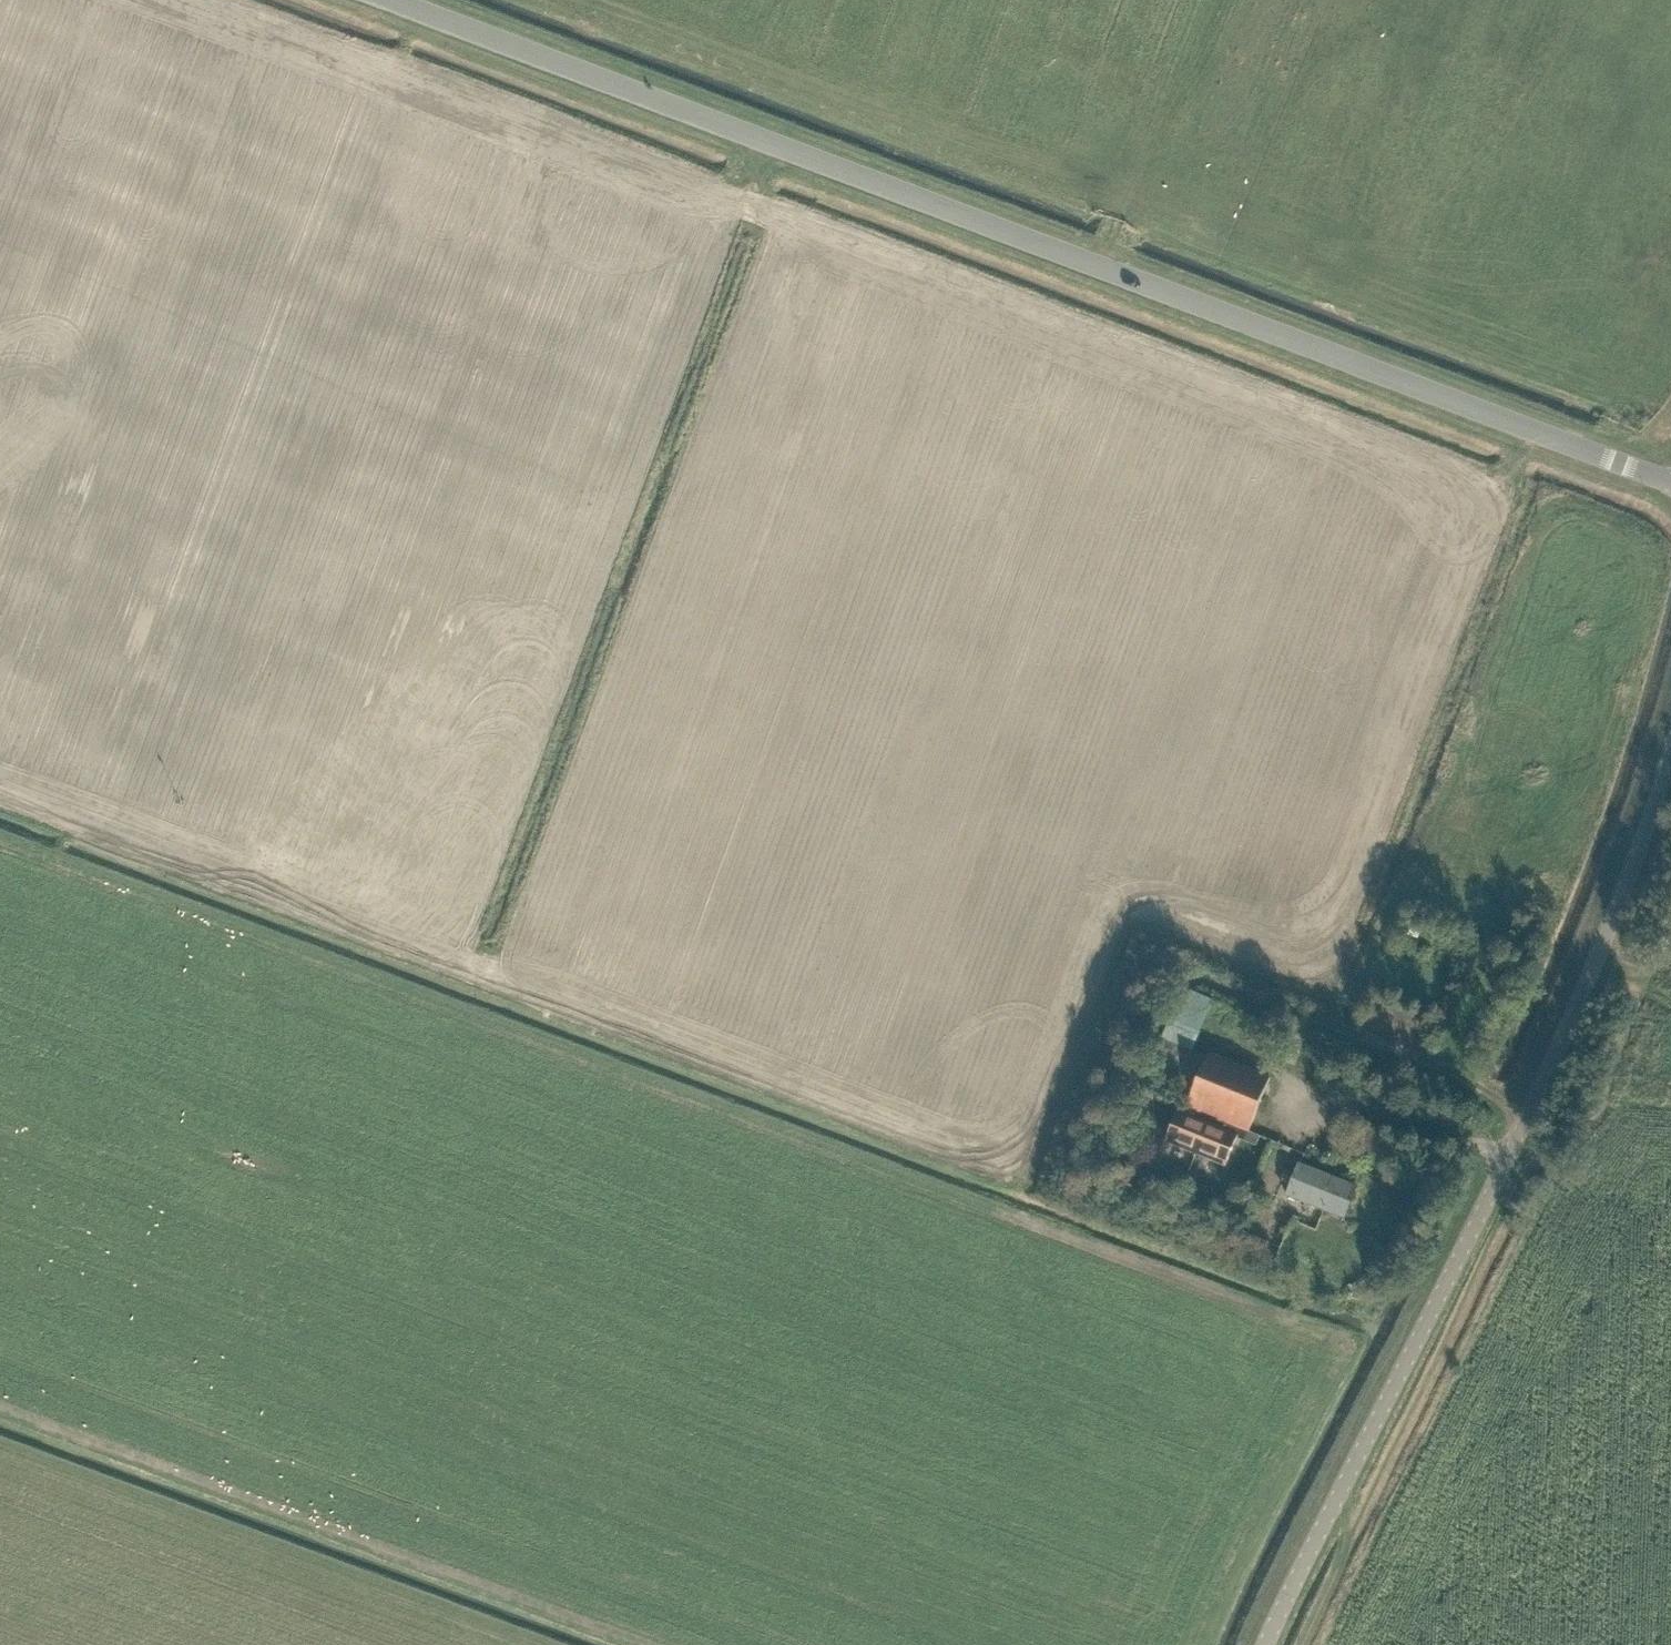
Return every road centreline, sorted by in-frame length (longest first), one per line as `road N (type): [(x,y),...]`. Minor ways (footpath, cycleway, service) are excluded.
road 1 (tertiary): [(1670,482),(391,0)]
road 2 (tertiary): [(1266,1644),(1532,1108),(1646,830),(1670,748)]

